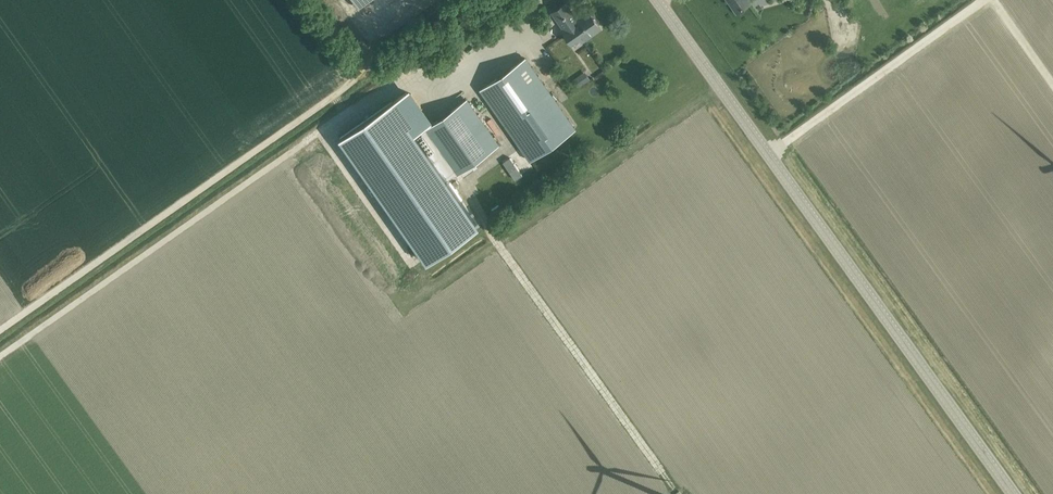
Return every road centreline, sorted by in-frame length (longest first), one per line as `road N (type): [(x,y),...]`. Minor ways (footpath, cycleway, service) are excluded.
road 1 (track): [(0,331),(334,96),(346,112),(0,356)]
road 2 (tertiary): [(1016,493),(658,0)]
road 3 (track): [(496,239),(673,490)]

